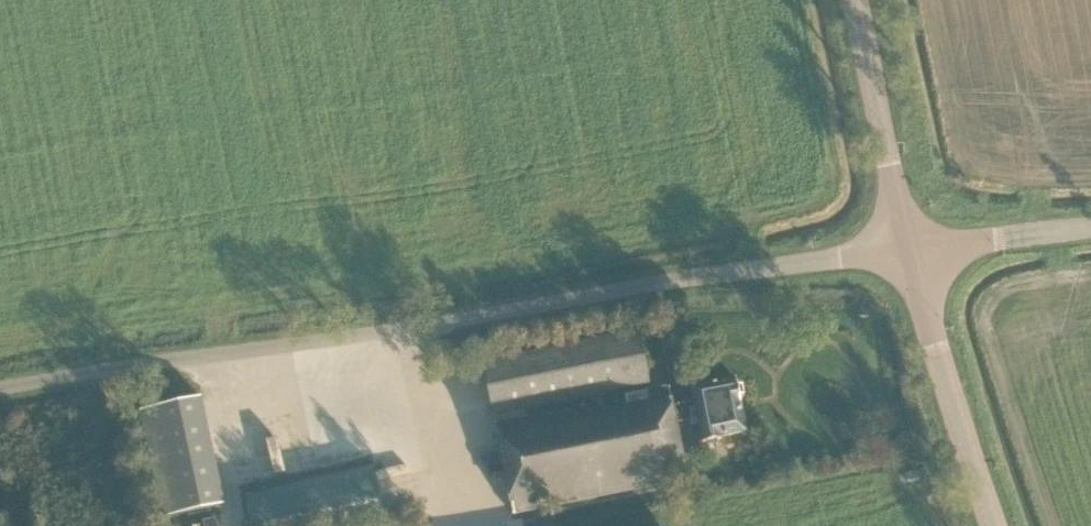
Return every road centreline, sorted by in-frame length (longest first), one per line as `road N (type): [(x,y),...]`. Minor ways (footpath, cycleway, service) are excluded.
road 1 (tertiary): [(0,389),(908,248)]
road 2 (tertiary): [(995,525),(908,248)]
road 3 (tertiary): [(908,248),(856,0)]
road 4 (unclassified): [(908,248),(1090,228)]

